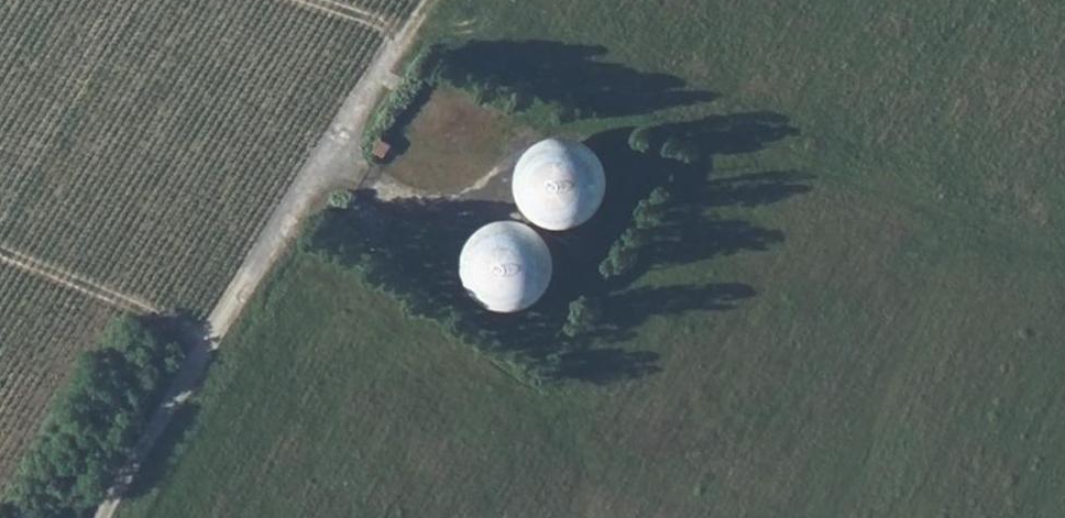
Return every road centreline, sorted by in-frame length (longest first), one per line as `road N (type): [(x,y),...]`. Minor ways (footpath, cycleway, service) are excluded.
road 1 (track): [(217,348),(0,257)]

